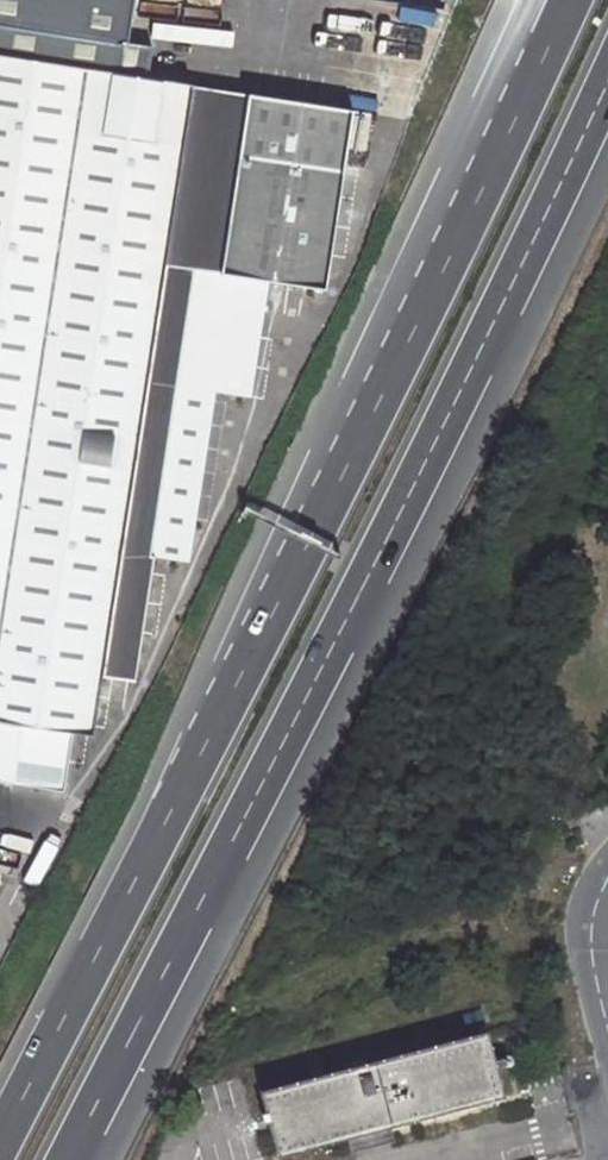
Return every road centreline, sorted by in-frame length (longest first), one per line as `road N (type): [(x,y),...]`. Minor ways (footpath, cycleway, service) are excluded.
road 1 (trunk): [(550,42),(379,401),(0,1145)]
road 2 (trunk): [(73,1159),(429,454),(607,71)]
road 3 (unclassified): [(607,1028),(586,913),(607,870)]

